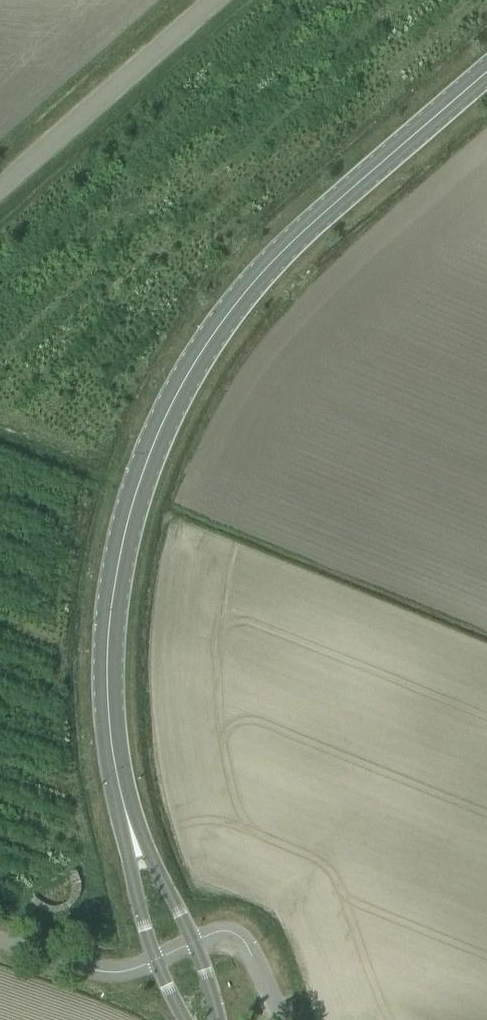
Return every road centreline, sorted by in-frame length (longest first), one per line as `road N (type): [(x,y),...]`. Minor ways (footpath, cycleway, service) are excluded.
road 1 (secondary): [(125,820),(106,681),(109,618),(120,542),(163,419),(238,297),(292,239),(486,71)]
road 2 (unclassified): [(0,185),(209,0)]
road 3 (unclassified): [(155,961),(96,970),(0,940)]
road 4 (secondary): [(125,820),(135,898),(155,961)]
road 5 (unclassified): [(282,1019),(245,939),(223,932),(193,944)]
road 6 (secondary): [(193,944),(125,820)]

